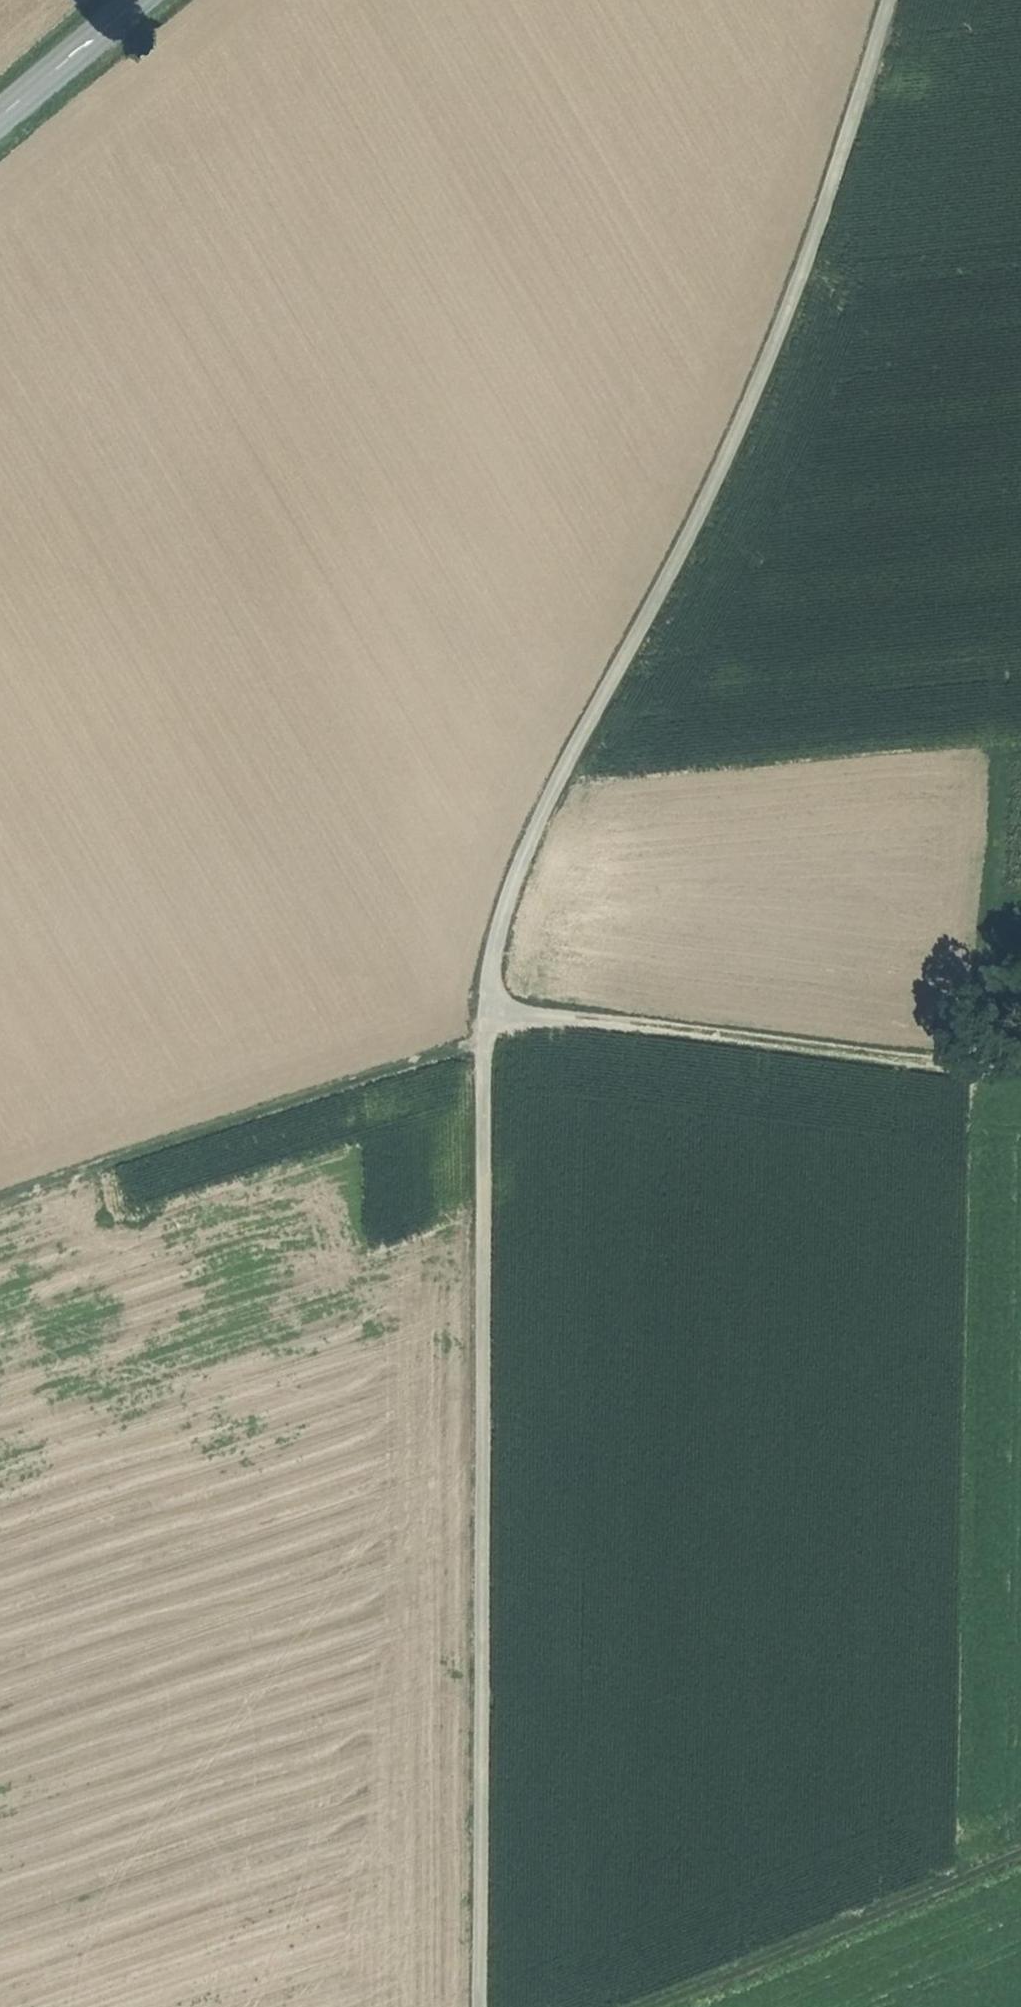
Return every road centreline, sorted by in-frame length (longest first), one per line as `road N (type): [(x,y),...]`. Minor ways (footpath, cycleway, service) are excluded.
road 1 (track): [(474,2006),(477,1205),(489,963),(512,878),(711,498),(817,230),(886,0)]
road 2 (track): [(487,1003),(1020,1071)]
road 3 (track): [(0,1199),(482,1039)]
road 4 (track): [(643,2006),(1020,1853)]
road 5 (track): [(974,1069),(996,742)]
road 6 (secondary): [(0,116),(138,0)]

